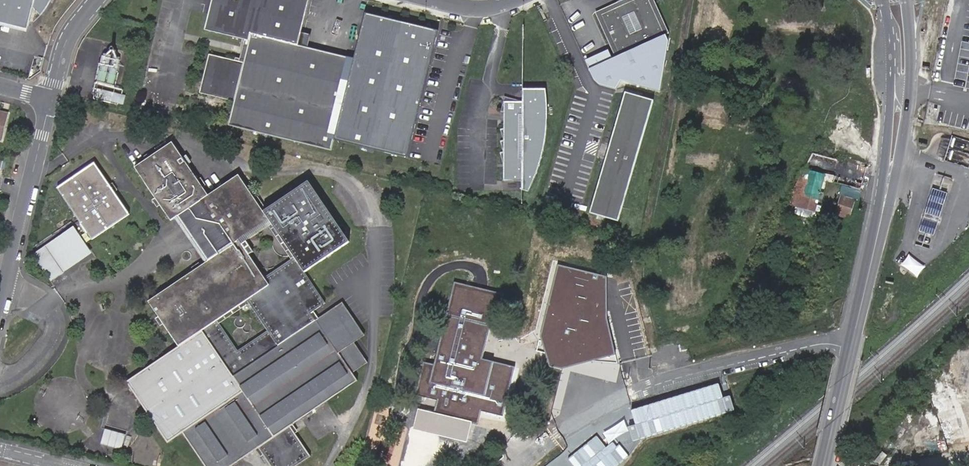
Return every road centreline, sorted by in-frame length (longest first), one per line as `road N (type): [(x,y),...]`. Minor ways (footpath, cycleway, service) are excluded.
road 1 (secondary): [(826,465),(888,183)]
road 2 (residential): [(51,98),(0,306)]
road 3 (secondary): [(888,183),(910,88),(904,0)]
road 4 (secondary): [(882,0),(891,44),(888,183)]

